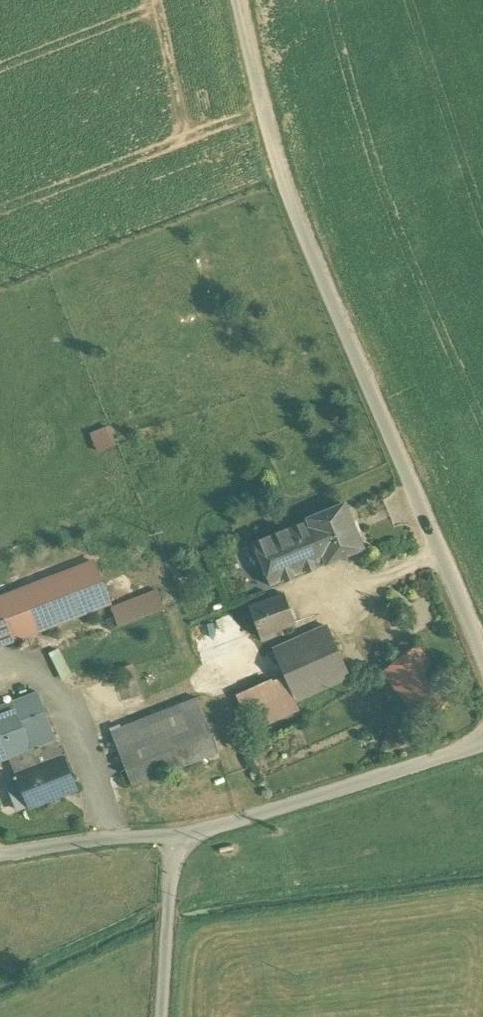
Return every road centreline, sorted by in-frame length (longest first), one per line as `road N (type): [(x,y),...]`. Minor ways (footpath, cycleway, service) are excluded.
road 1 (unclassified): [(237,0),(274,182),(482,658)]
road 2 (unclassified): [(0,859),(176,838),(482,743)]
road 3 (track): [(176,838),(162,1016)]

